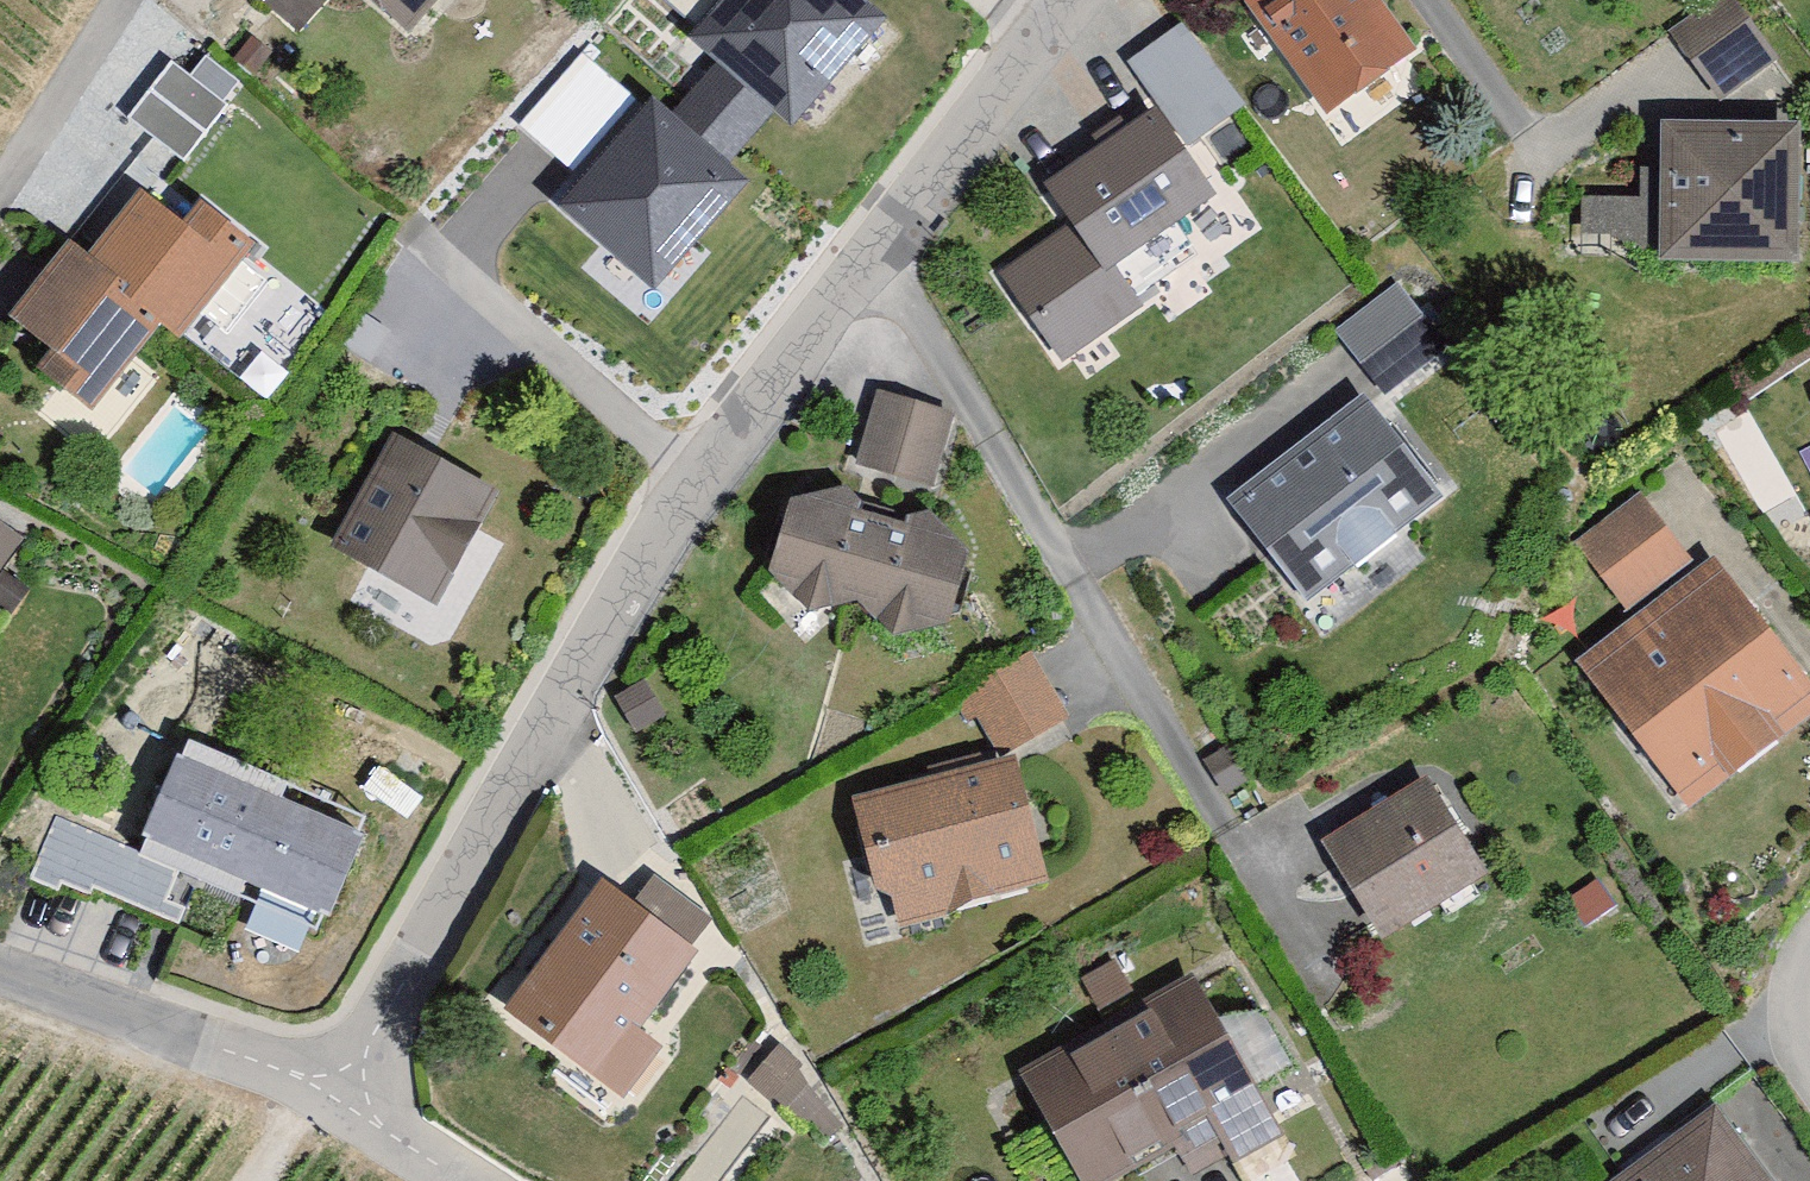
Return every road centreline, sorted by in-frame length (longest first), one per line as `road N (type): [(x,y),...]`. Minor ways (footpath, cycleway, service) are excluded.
road 1 (residential): [(1072,0),(697,468),(327,1091)]
road 2 (residential): [(0,977),(327,1091)]
road 3 (residential): [(0,185),(120,0)]
road 4 (residential): [(327,1091),(477,1180)]

